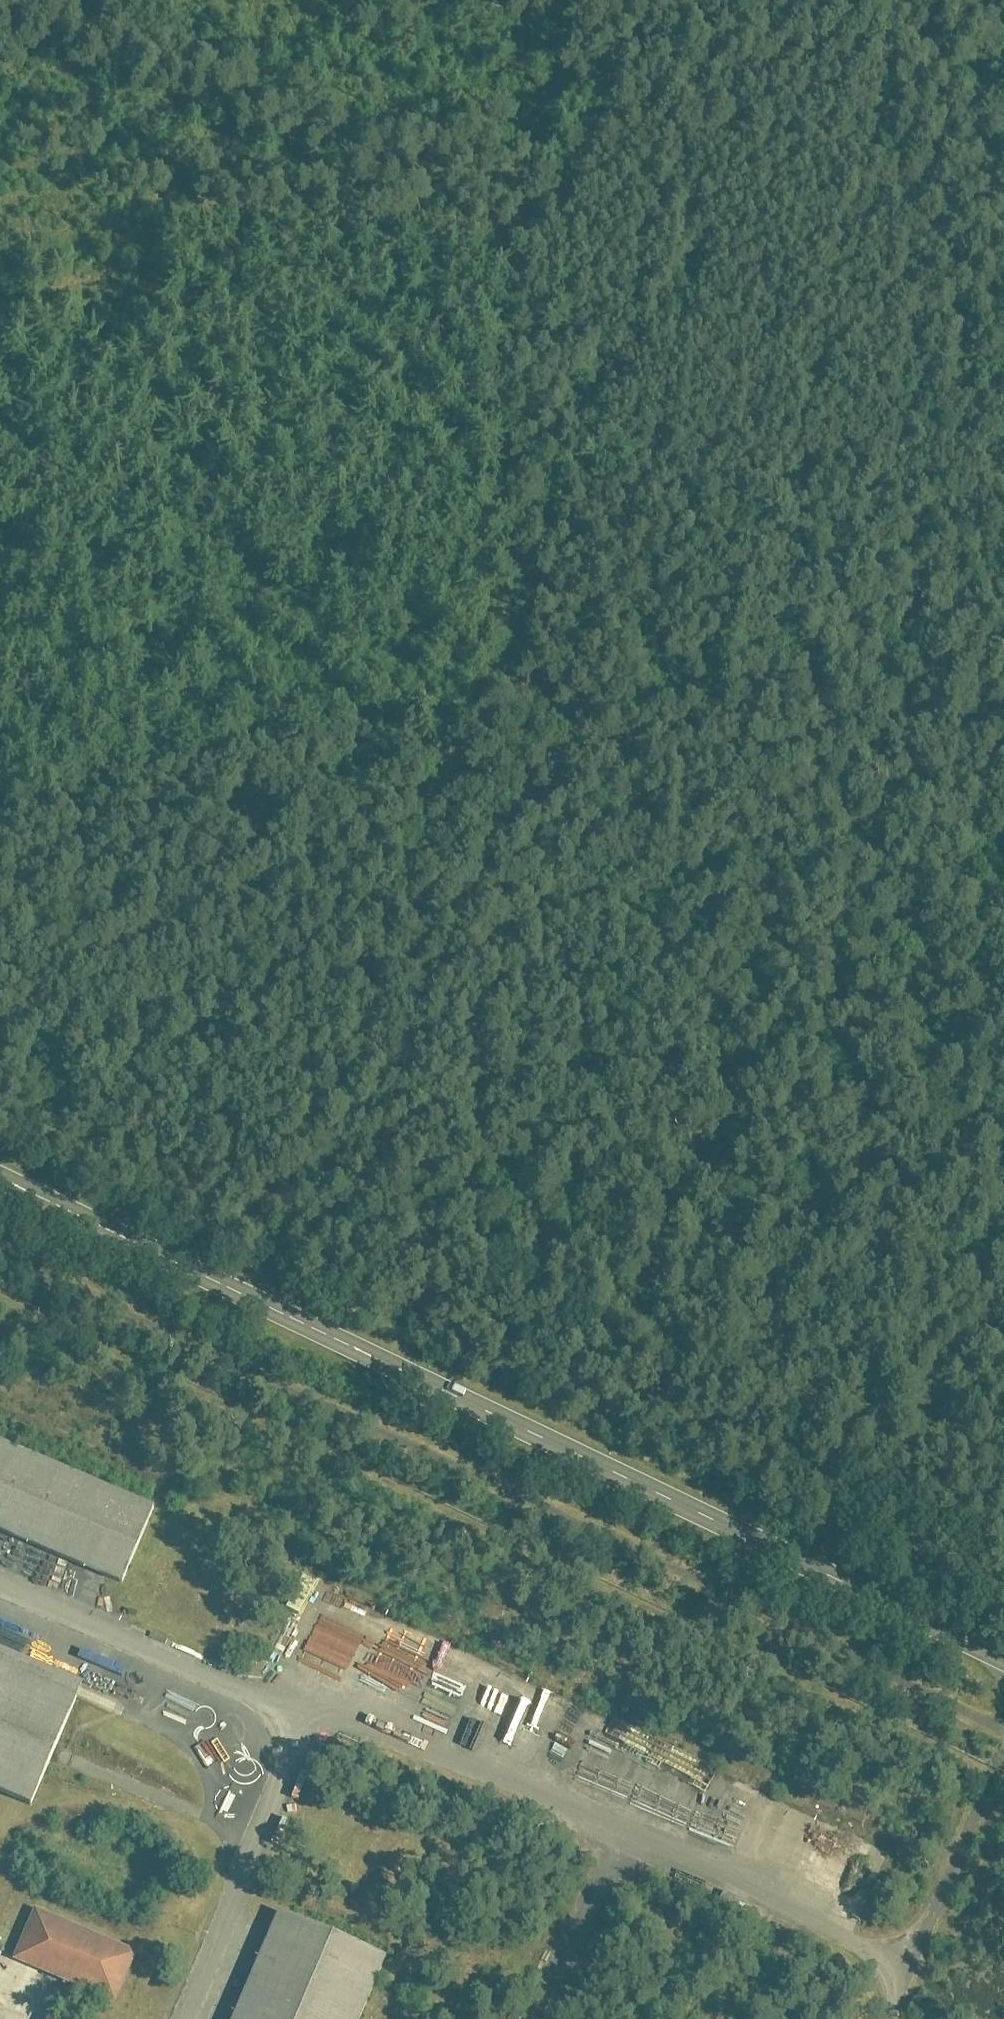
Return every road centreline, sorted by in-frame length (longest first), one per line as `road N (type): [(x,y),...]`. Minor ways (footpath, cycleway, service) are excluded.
road 1 (secondary): [(1003,1655),(0,1177)]

